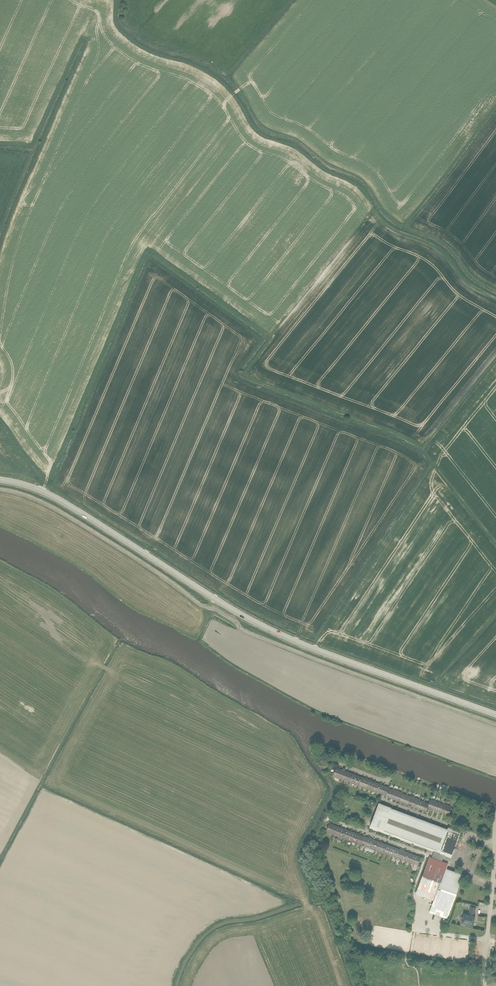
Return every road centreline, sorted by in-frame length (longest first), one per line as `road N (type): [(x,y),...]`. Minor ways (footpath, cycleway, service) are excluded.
road 1 (secondary): [(0,479),(49,496),(282,637),(495,716)]
road 2 (residential): [(495,791),(480,985)]

